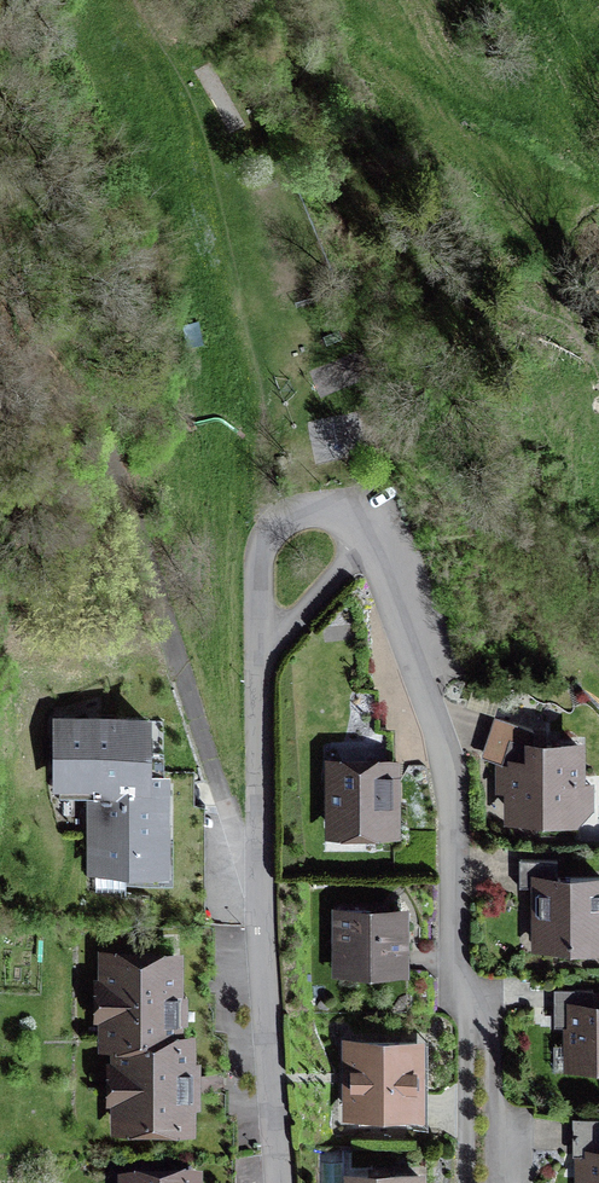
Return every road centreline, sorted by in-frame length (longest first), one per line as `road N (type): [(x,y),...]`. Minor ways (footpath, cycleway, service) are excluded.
road 1 (residential): [(495,1182),(494,1034),(462,991),(453,778),(422,663),(366,544)]
road 2 (track): [(290,510),(196,165),(189,107),(136,0)]
road 3 (residential): [(261,662),(260,905),(280,1182)]
road 4 (residential): [(366,544),(329,512),(309,508),(290,510),(267,530),(261,662)]
road 5 (residential): [(366,544),(261,662)]

